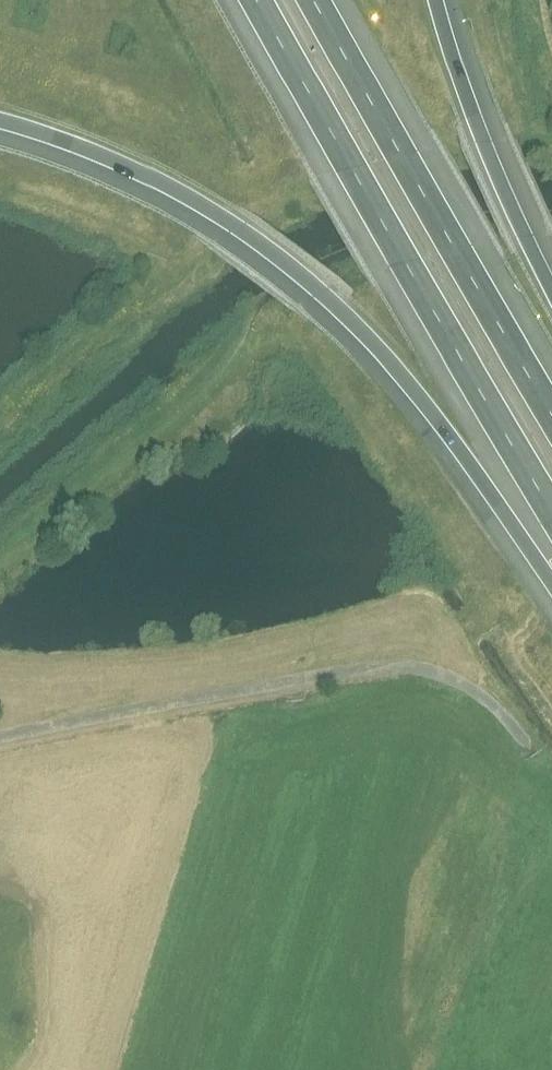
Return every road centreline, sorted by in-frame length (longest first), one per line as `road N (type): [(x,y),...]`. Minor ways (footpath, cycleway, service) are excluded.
road 1 (motorway): [(0,122),(126,164),(236,227),(321,292),(406,378),(551,582)]
road 2 (motorway): [(257,0),(551,506)]
road 3 (unclassified): [(0,738),(390,666),(466,685),(531,750)]
road 4 (motorway): [(551,413),(314,0)]
road 5 (motorway): [(551,292),(483,141),(435,0)]

